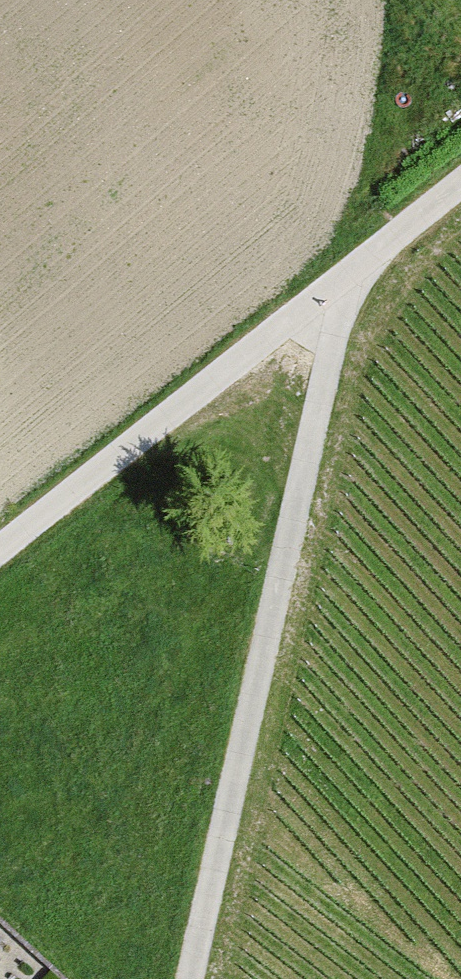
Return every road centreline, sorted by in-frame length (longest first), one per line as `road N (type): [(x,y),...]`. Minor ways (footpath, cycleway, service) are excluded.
road 1 (track): [(201,978),(349,274)]
road 2 (track): [(460,185),(0,549)]

